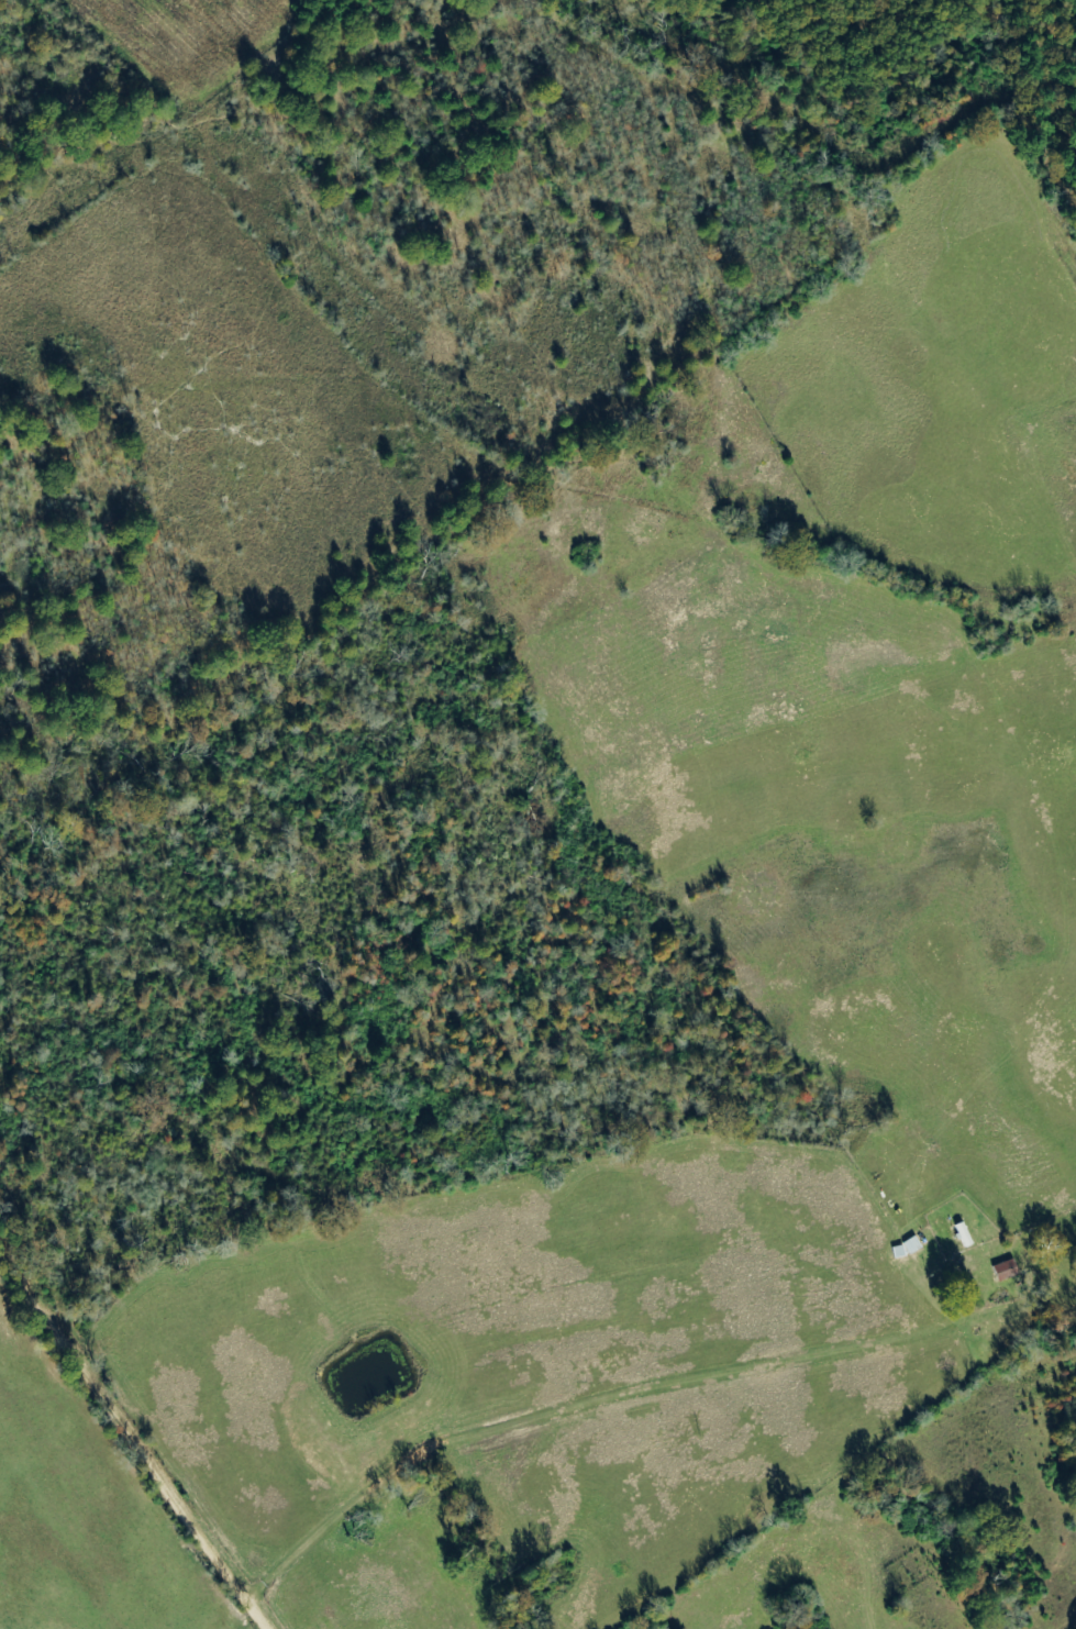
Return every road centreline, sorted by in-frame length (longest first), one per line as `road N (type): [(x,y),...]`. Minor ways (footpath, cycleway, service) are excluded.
road 1 (residential): [(245,1628),(0,1292)]

